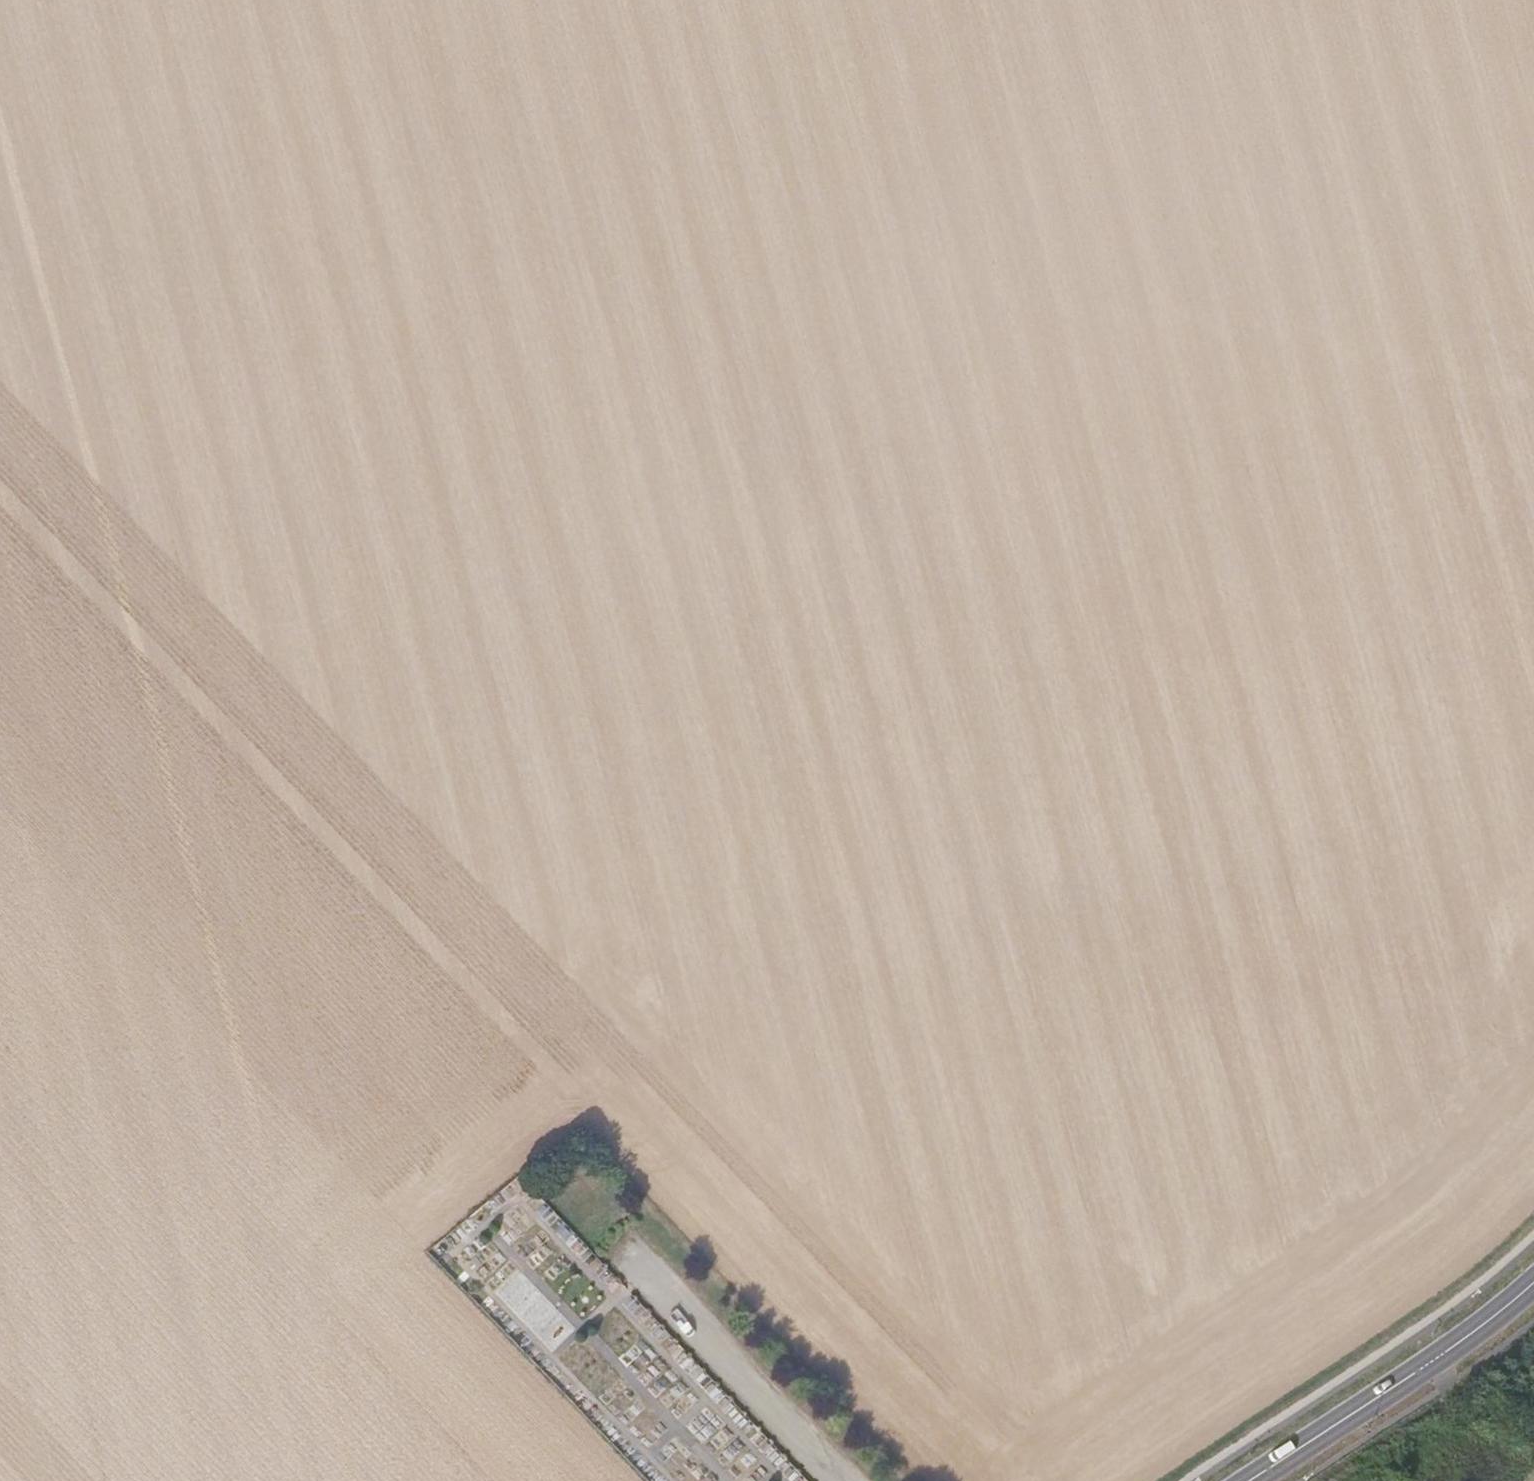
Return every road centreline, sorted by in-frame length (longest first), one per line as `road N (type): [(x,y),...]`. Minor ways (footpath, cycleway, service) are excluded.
road 1 (secondary): [(1256,1478),(1459,1347),(1533,1285)]

